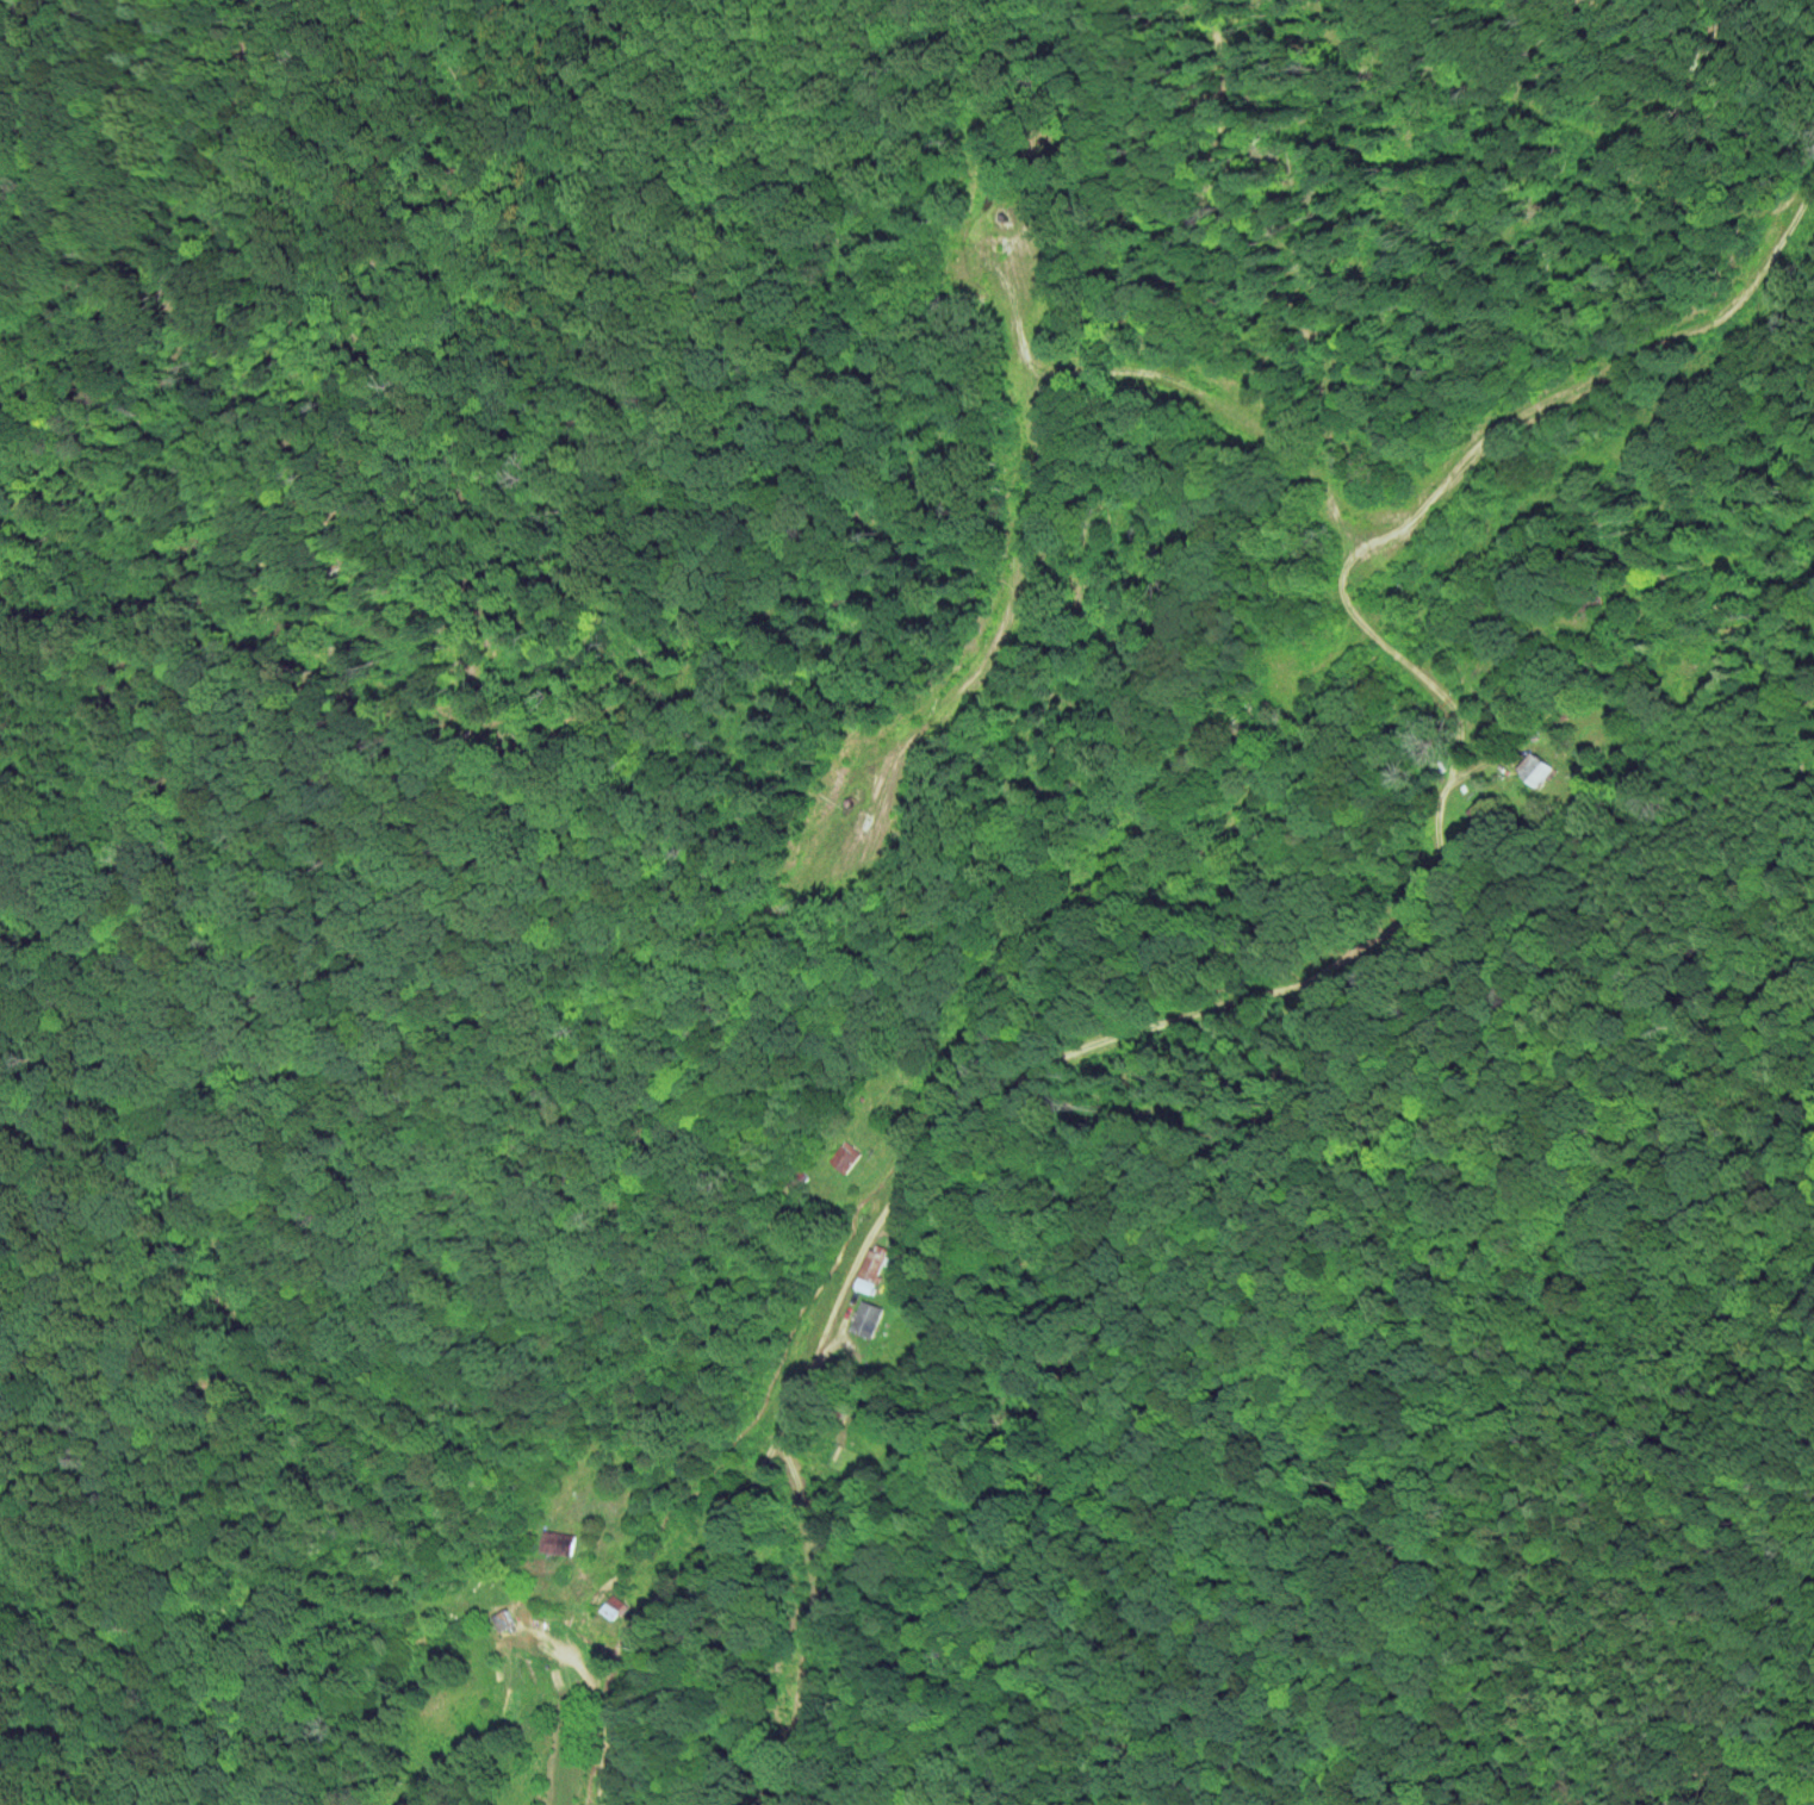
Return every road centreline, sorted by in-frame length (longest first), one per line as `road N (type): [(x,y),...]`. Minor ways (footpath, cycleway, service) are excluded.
road 1 (residential): [(593,1804),(648,1582),(1114,894),(1481,780)]

